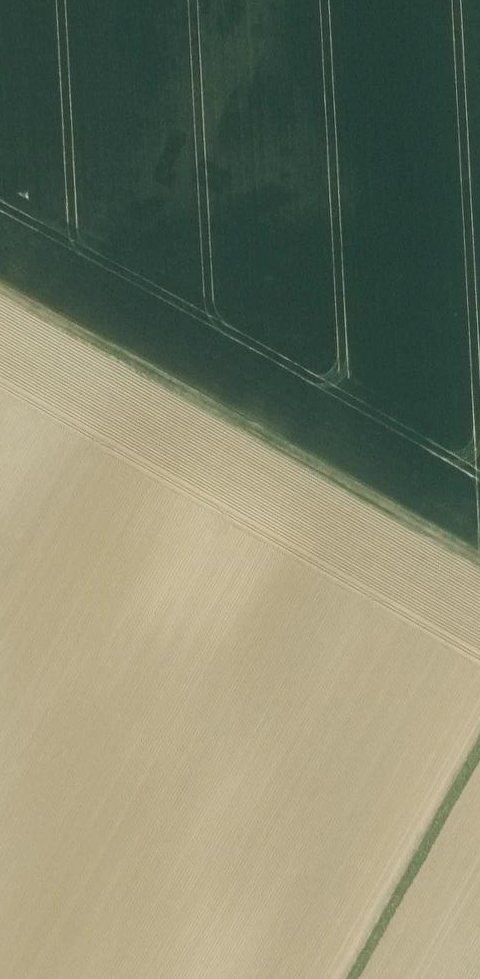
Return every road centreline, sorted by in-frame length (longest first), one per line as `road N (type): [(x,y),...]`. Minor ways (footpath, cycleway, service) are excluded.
road 1 (track): [(0,290),(479,559)]

